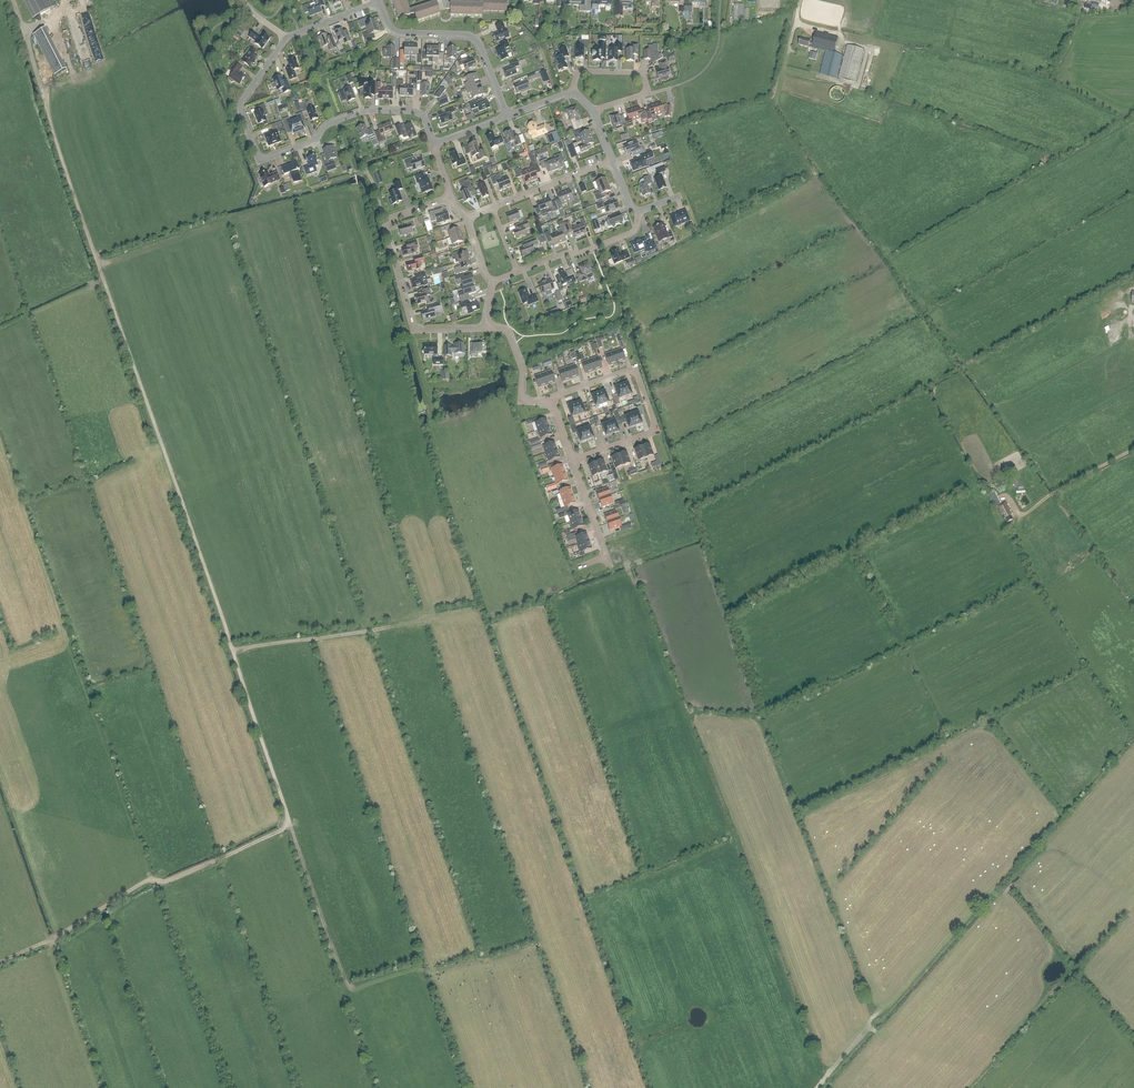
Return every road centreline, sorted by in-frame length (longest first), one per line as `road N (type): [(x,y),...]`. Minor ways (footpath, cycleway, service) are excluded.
road 1 (residential): [(433,143),(418,113),(367,110),(260,159),(239,105),(285,39)]
road 2 (residential): [(484,329),(415,329),(385,228),(391,217),(450,197)]
road 3 (residential): [(551,398),(636,370),(656,430),(573,460)]
road 4 (residential): [(507,116),(478,41),(394,31),(380,1)]
road 5 (residential): [(594,111),(642,96),(644,78),(584,72),(572,92)]
road 6 (residential): [(639,210),(632,232),(518,272)]
road 7 (residential): [(493,208),(613,160)]
road 8 (residential): [(551,398),(523,399),(508,330),(484,329)]

